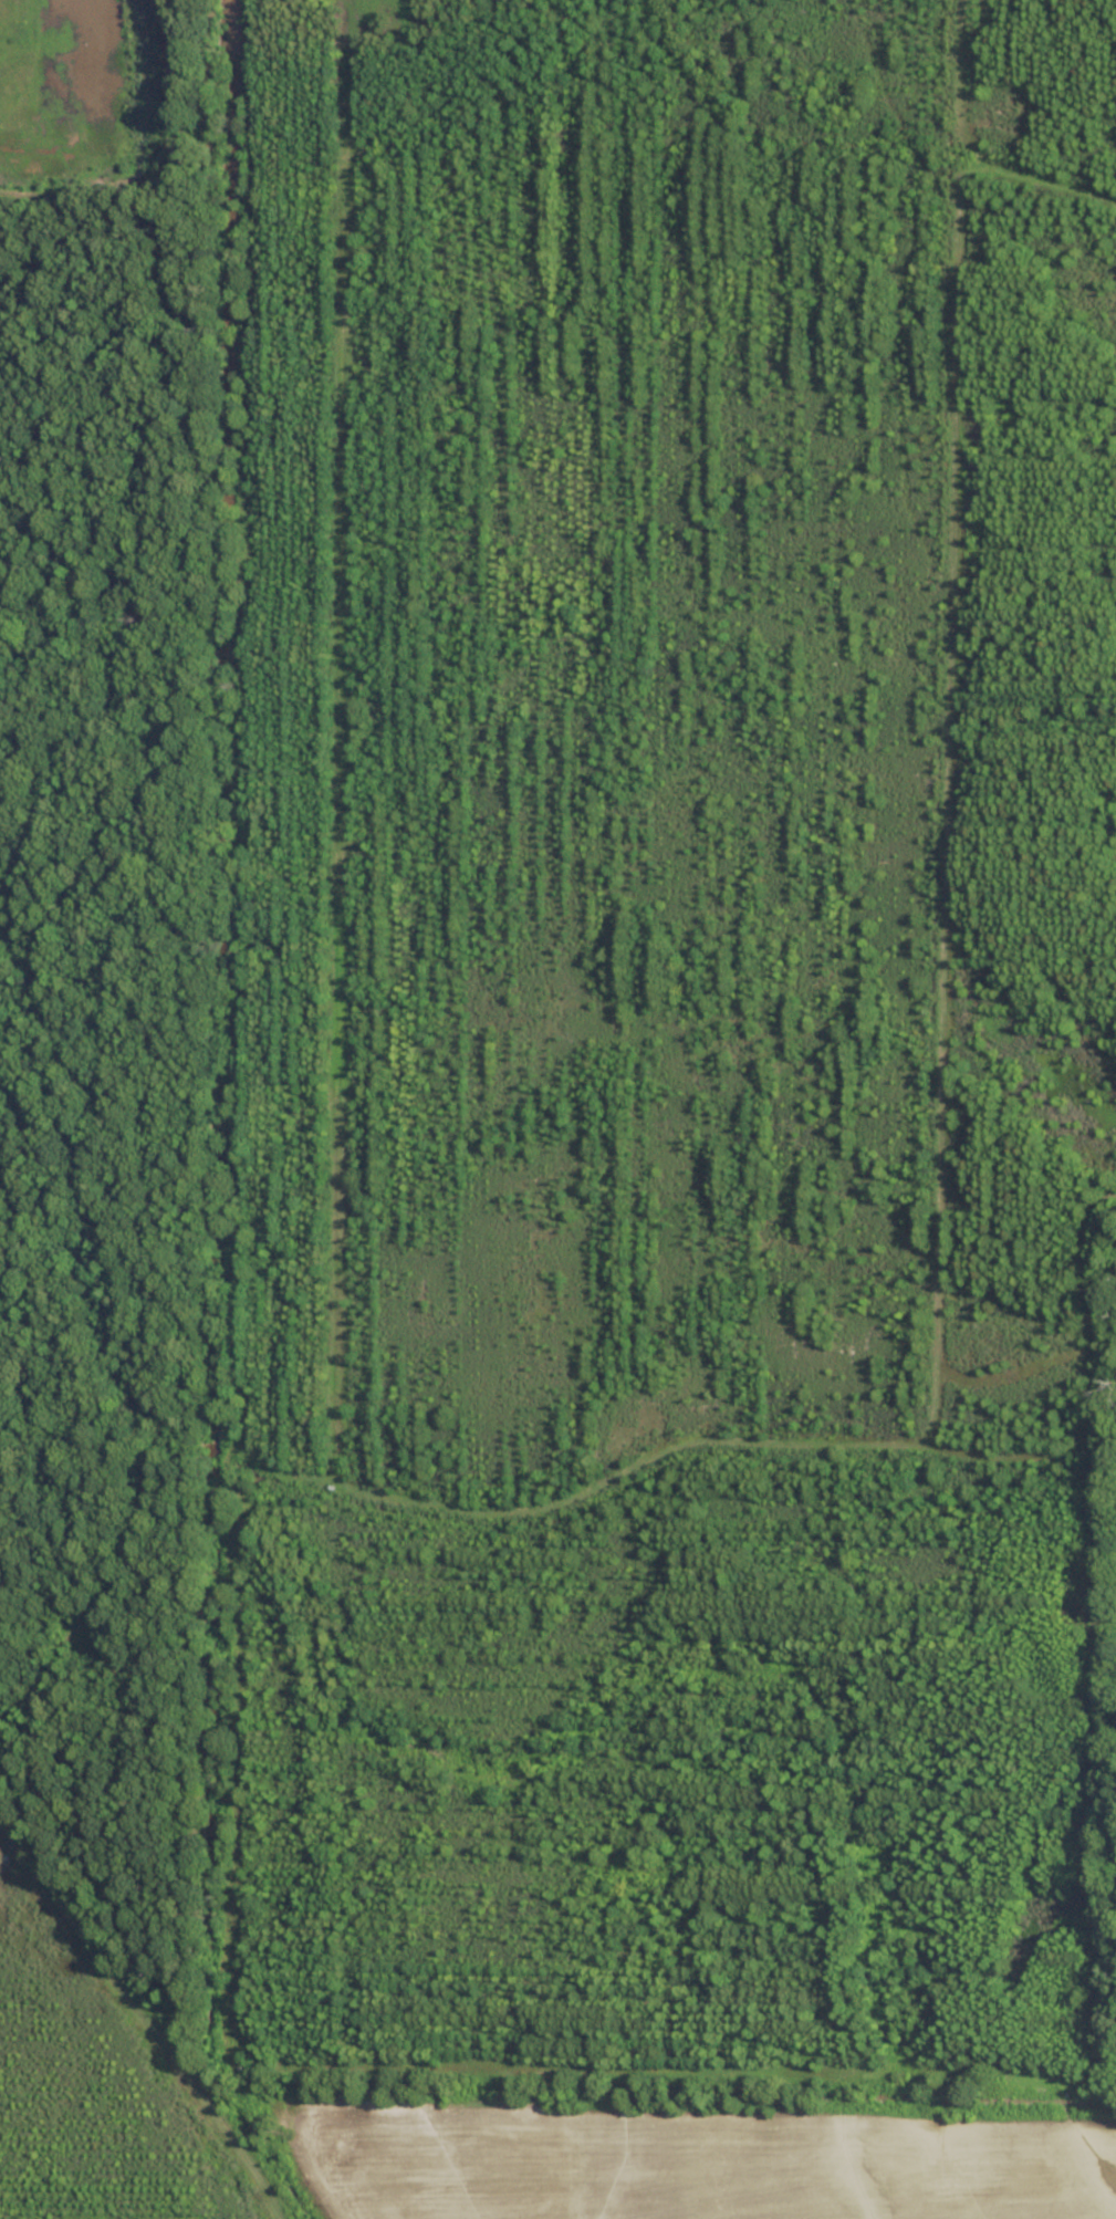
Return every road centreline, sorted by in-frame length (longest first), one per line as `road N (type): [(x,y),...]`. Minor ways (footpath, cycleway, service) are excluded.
road 1 (residential): [(282,2218),(0,1823)]

